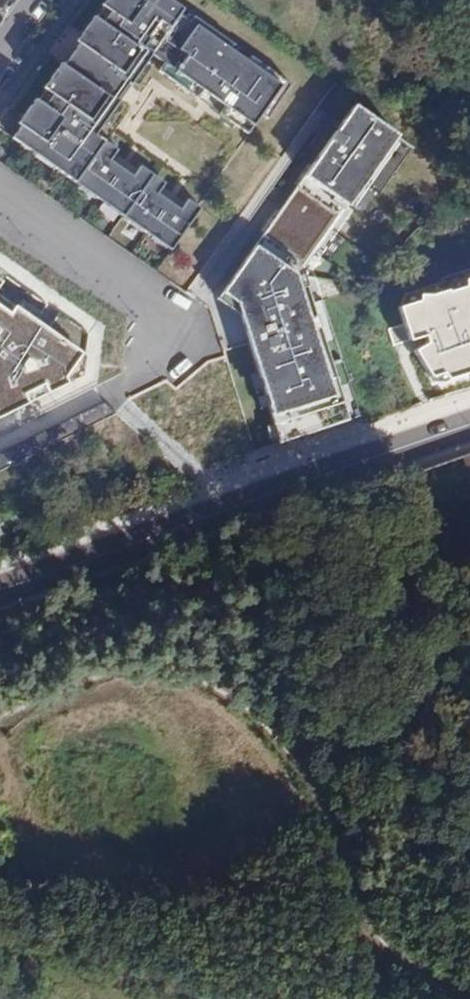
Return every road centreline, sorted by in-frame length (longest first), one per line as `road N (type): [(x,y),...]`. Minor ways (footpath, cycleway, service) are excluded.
road 1 (track): [(456,998),(399,964),(364,927),(322,812),(278,749),(224,696),(134,667),(0,714)]
road 2 (tertiary): [(469,426),(0,588)]

